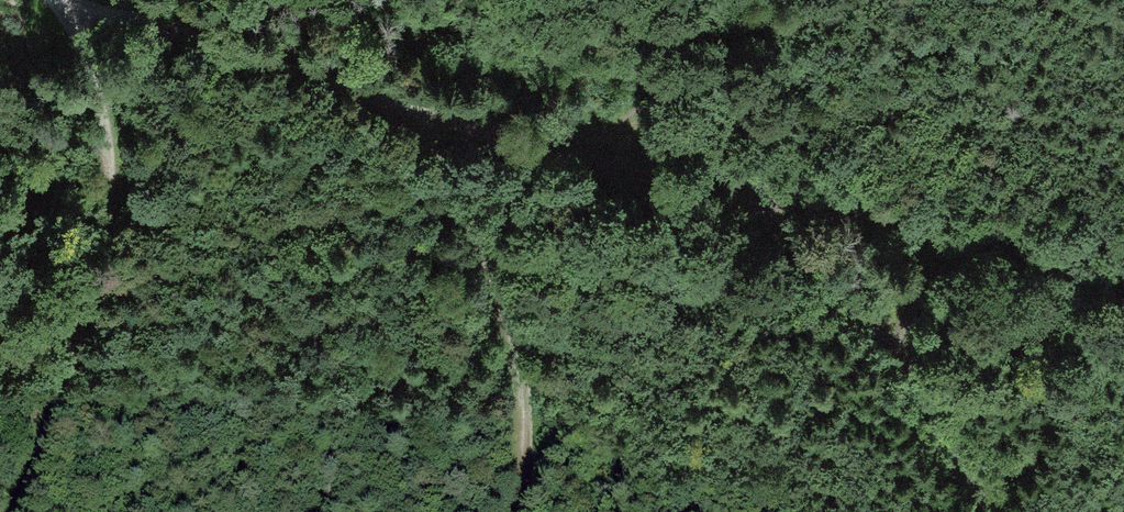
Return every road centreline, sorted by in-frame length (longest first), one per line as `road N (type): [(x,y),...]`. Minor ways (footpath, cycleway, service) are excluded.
road 1 (track): [(1123,287),(981,243),(771,216),(599,155),(430,116),(54,0)]
road 2 (track): [(768,0),(736,30),(735,138),(771,216),(911,375),(965,453),(987,511)]
road 3 (track): [(55,0),(98,95),(112,168),(94,274),(18,511)]
road 4 (track): [(430,116),(514,322),(523,511)]
road 5 (track): [(736,30),(599,155)]

